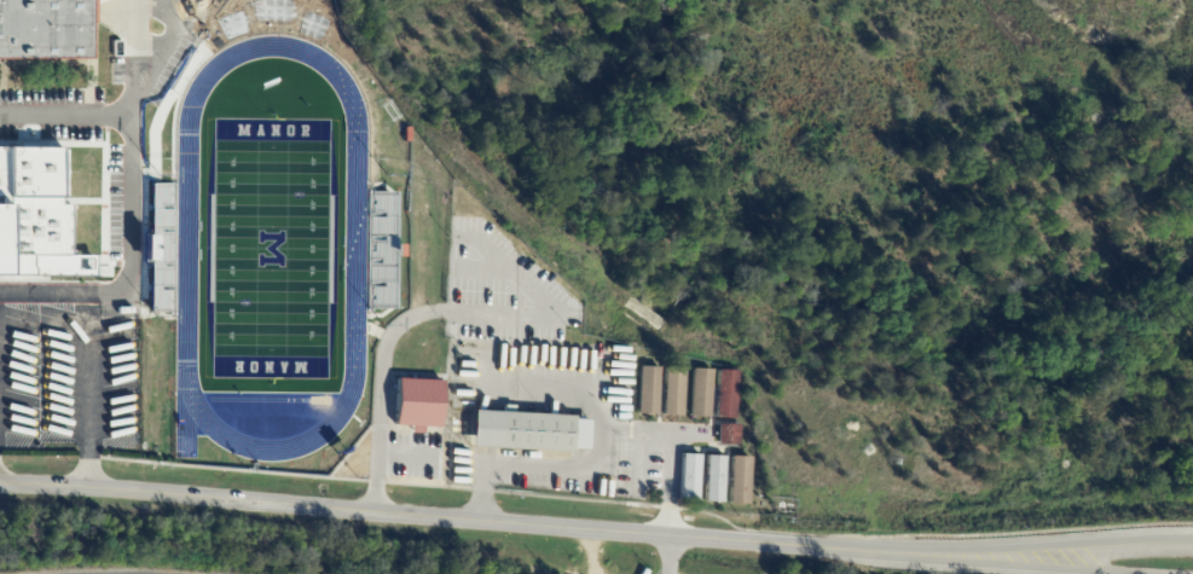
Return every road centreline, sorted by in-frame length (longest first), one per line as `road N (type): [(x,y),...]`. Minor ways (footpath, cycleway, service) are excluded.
road 1 (secondary): [(776,544),(0,489)]
road 2 (secondary): [(1192,544),(776,544)]
road 3 (secondary): [(776,544),(1124,573)]

